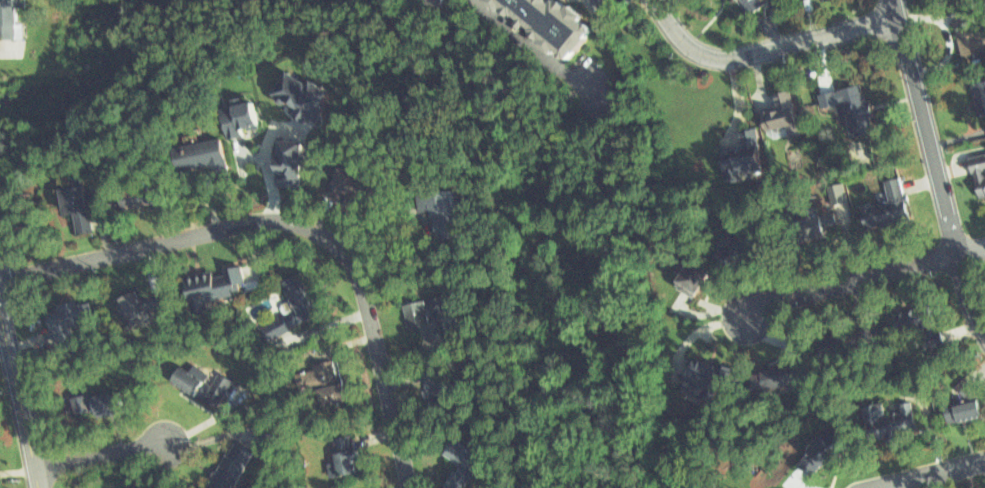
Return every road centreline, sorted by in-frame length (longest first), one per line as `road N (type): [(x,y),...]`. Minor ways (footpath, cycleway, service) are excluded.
road 1 (residential): [(0,282),(264,222),(319,232),(362,279),(409,487)]
road 2 (residential): [(654,0),(681,39),(712,58),(899,19)]
road 3 (residential): [(894,0),(957,257)]
road 4 (residential): [(984,249),(744,312)]
road 5 (residential): [(0,314),(39,487)]
road 6 (residential): [(36,468),(164,442)]

